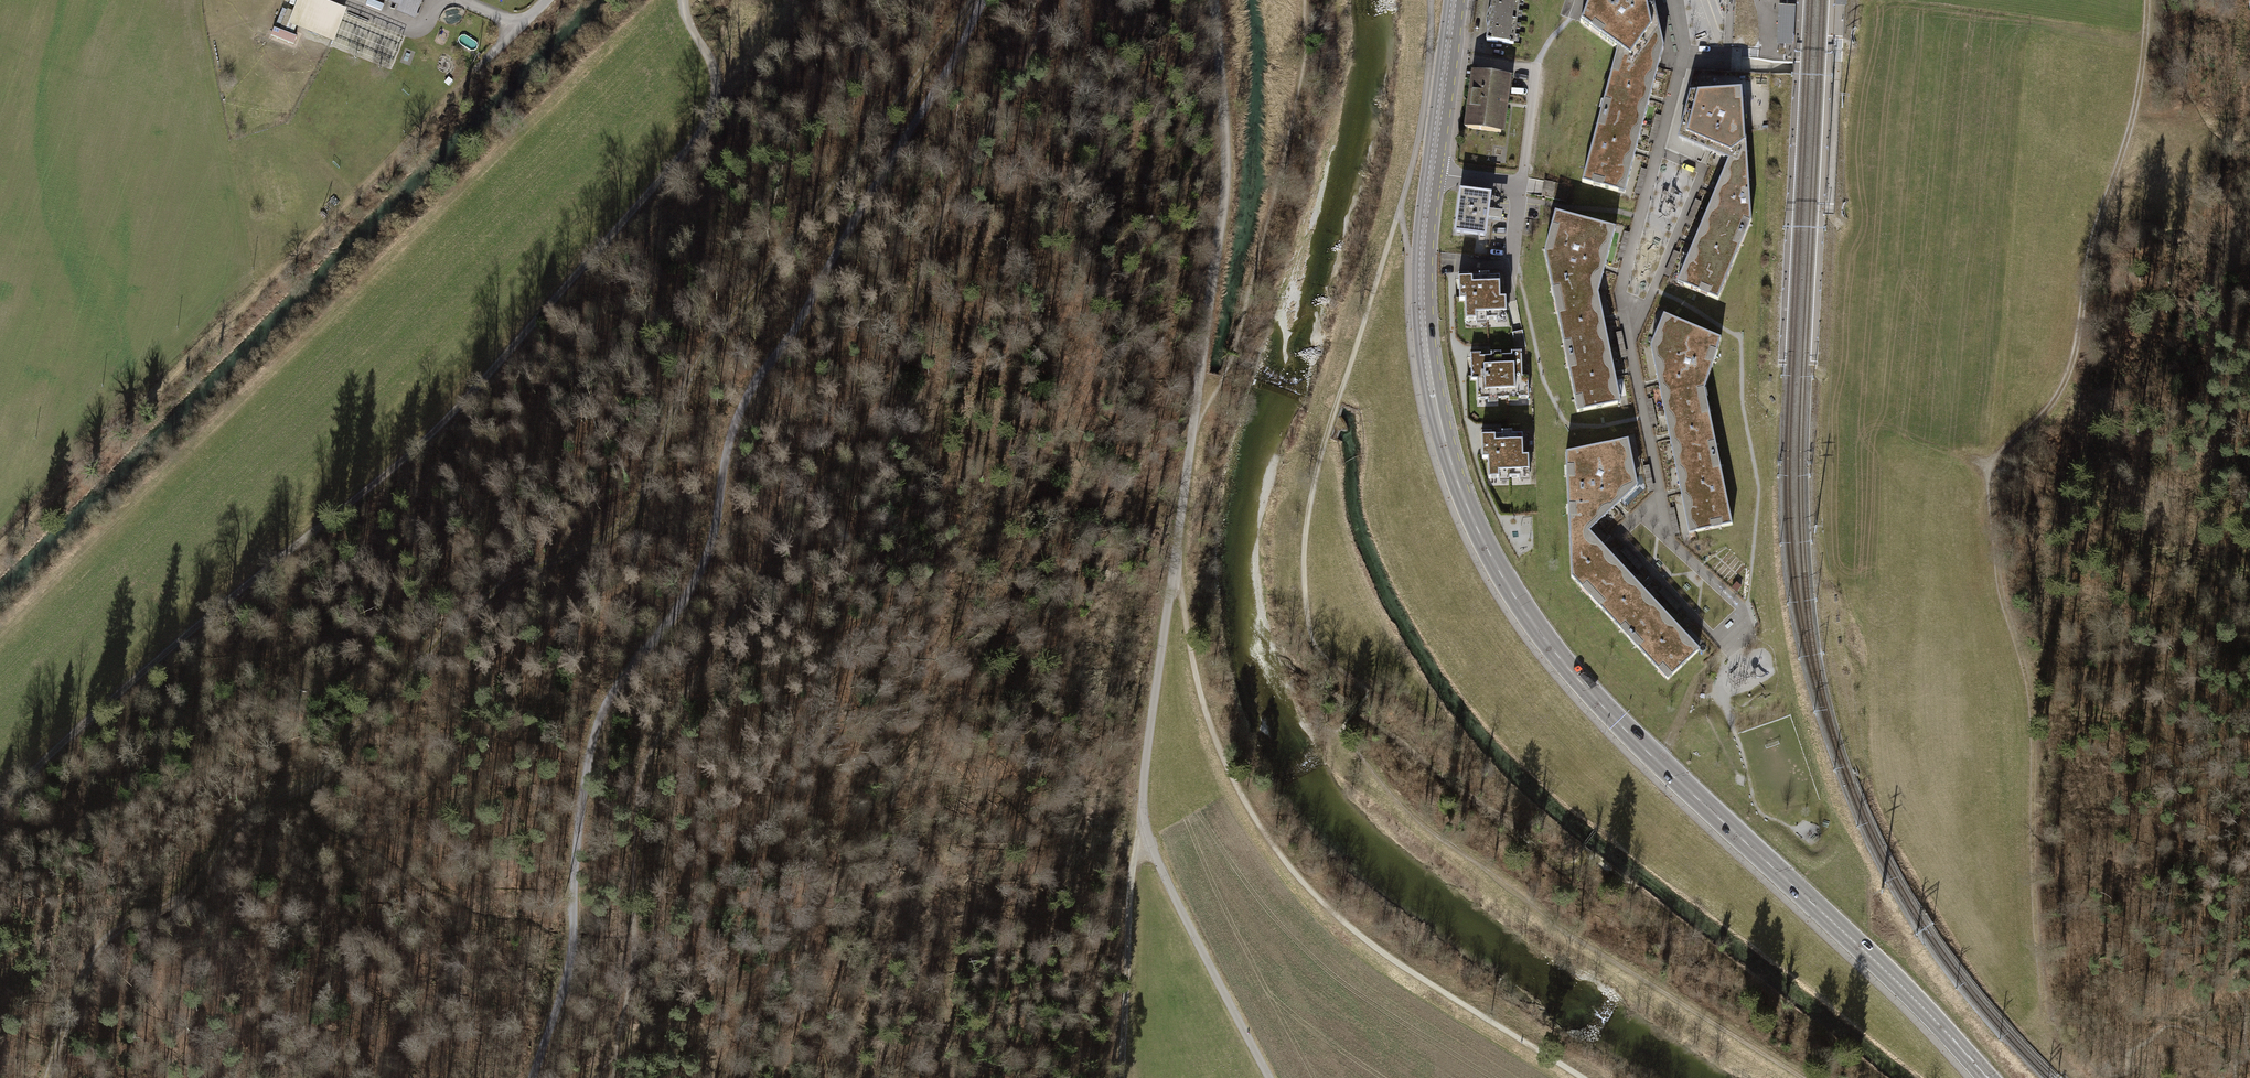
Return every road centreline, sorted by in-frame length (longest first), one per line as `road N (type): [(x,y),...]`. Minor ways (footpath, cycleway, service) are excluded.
road 1 (track): [(50,1077),(97,946),(181,899),(239,821),(311,786),(363,714),(471,607),(503,583),(618,531),(713,341),(977,0)]
road 2 (track): [(533,1077),(570,957),(579,820),(601,713),(689,594),(711,544),(739,412),(795,331),(983,0)]
road 3 (track): [(0,805),(138,676),(426,438),(697,136),(714,107),(716,81),(682,0)]
road 4 (track): [(1270,1077),(1144,826),(1143,788),(1224,206),(1214,0)]
road 5 (track): [(782,1077),(871,877),(866,811),(883,770),(913,734),(924,676),(962,581),(962,546),(936,486),(937,449),(961,372),(957,341),(918,294)]
road 6 (primary): [(1456,0),(1423,270),(1430,378),(1479,533),(1562,661)]
road 7 (track): [(1574,1077),(1425,988),(1292,875),(1238,796),(1201,704),(1174,565)]
road 8 (primary): [(1987,1077),(1562,661)]
road 9 (track): [(2047,1012),(2028,689),(2007,612),(1985,462)]
road 10 (track): [(1803,1077),(1563,929),(1418,821),(1372,770)]
road 11 (track): [(2147,0),(2138,110),(2090,254),(2070,376),(2040,429),(1985,462)]
road 12 (track): [(1325,658),(1309,626),(1308,516),(1400,209)]
road 13 (track): [(522,25),(340,210)]
road 14 (track): [(1121,1077),(1126,954),(1144,826)]
road 15 (track): [(937,1077),(947,956),(937,899),(943,855)]
road 16 (track): [(1400,209),(1421,128),(1431,0)]
road 17 (track): [(712,1077),(706,1042),(676,1027),(629,1043),(592,1077)]
road 18 (track): [(1660,764),(1699,677),(1724,653)]

